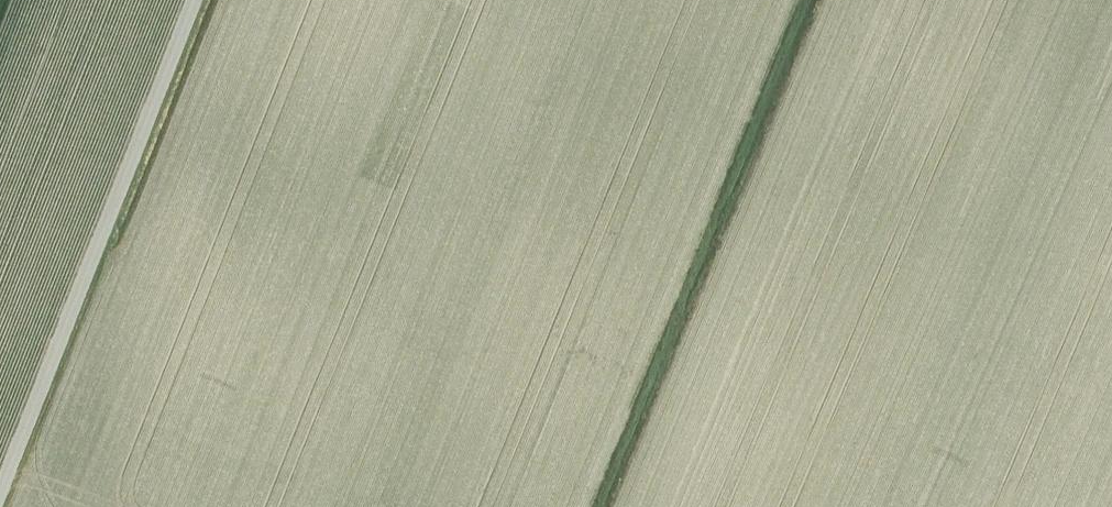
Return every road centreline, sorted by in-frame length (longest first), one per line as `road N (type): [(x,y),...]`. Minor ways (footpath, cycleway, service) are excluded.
road 1 (unclassified): [(0,493),(196,0)]

